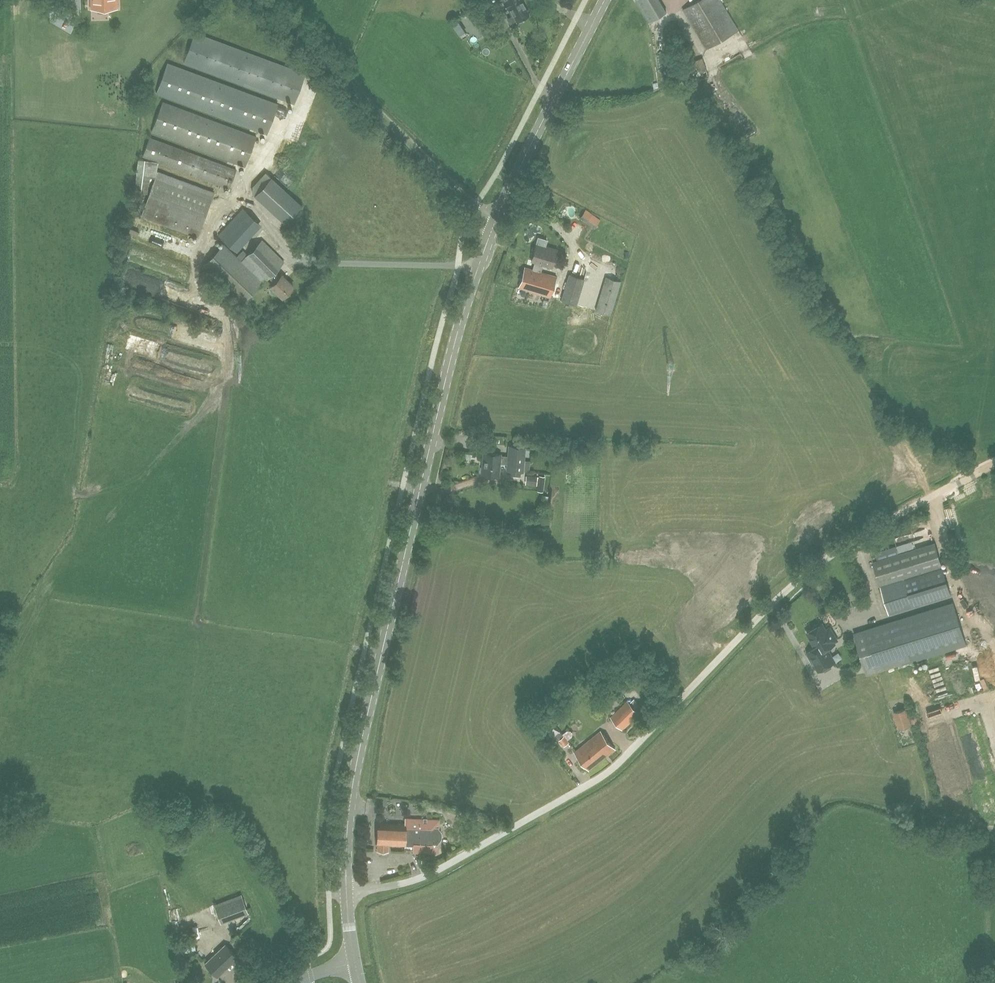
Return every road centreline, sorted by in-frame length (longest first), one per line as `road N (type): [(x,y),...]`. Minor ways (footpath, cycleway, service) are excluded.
road 1 (unclassified): [(345,892),(430,875),(591,784),(631,753),(811,570),(951,486)]
road 2 (tertiary): [(345,892),(347,805),(359,748),(447,375),(494,225)]
road 3 (unclassified): [(494,225),(263,0)]
road 4 (tertiary): [(494,225),(605,0)]

